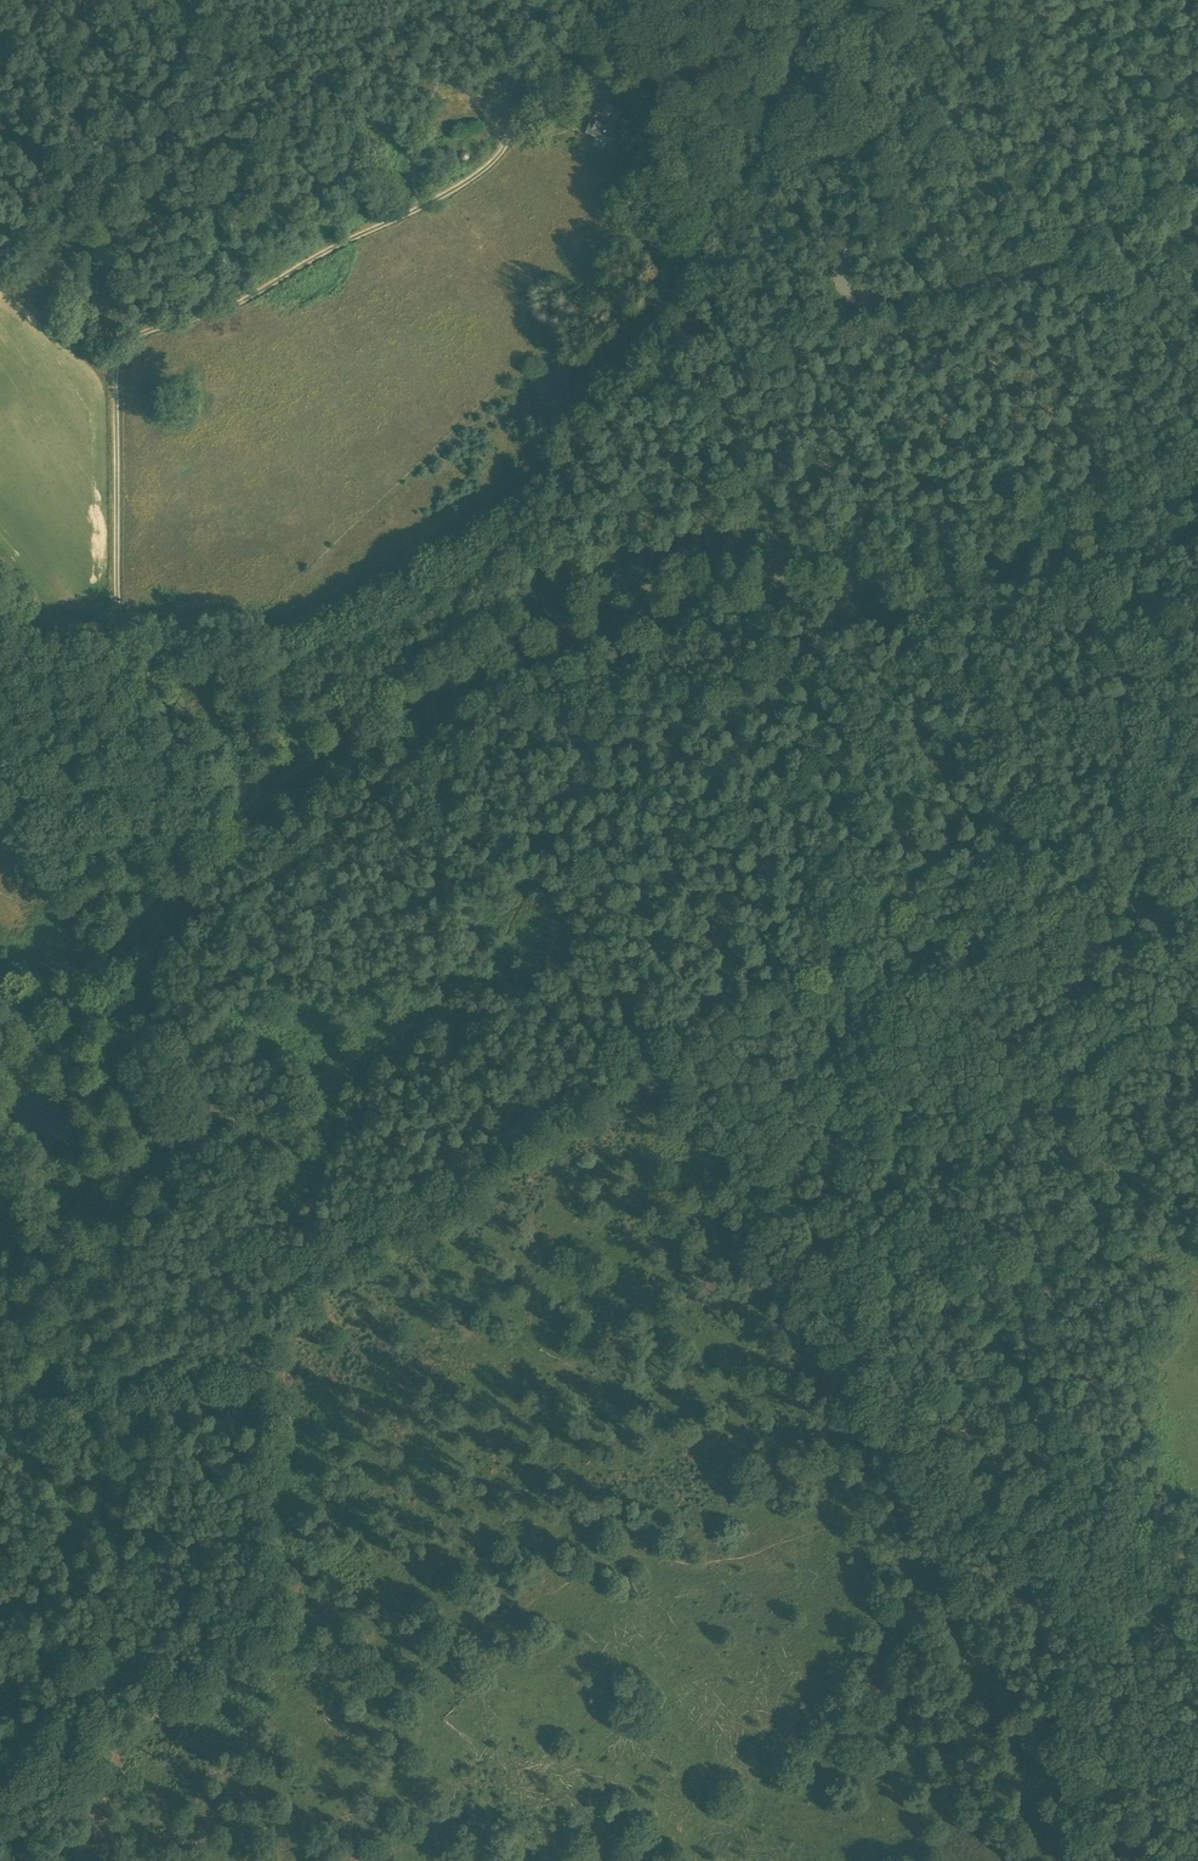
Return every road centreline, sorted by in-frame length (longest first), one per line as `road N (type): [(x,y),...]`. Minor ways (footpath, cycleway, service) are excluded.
road 1 (unclassified): [(841,580),(755,577),(638,590),(525,631),(365,712),(249,787),(83,977)]
road 2 (unclassified): [(83,977),(116,956),(287,774),(368,728),(516,652),(634,606),(841,580)]
road 3 (track): [(425,205),(232,308),(121,343),(118,616),(175,742),(262,799)]
road 4 (unclassified): [(1197,172),(991,279),(877,303),(859,297),(840,276),(877,174),(867,0)]
road 5 (unclassified): [(841,580),(981,565),(1197,482)]

